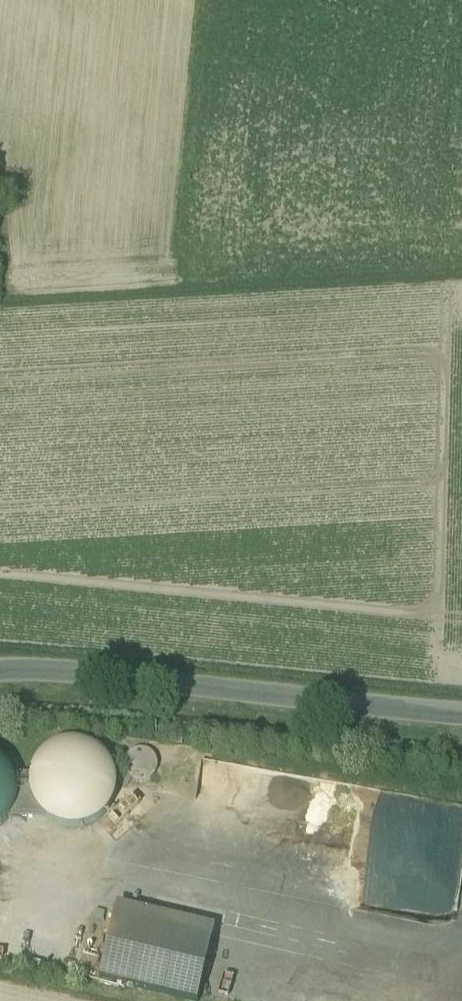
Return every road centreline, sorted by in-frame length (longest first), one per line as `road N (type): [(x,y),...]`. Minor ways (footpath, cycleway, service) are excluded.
road 1 (unclassified): [(0,671),(461,716)]

